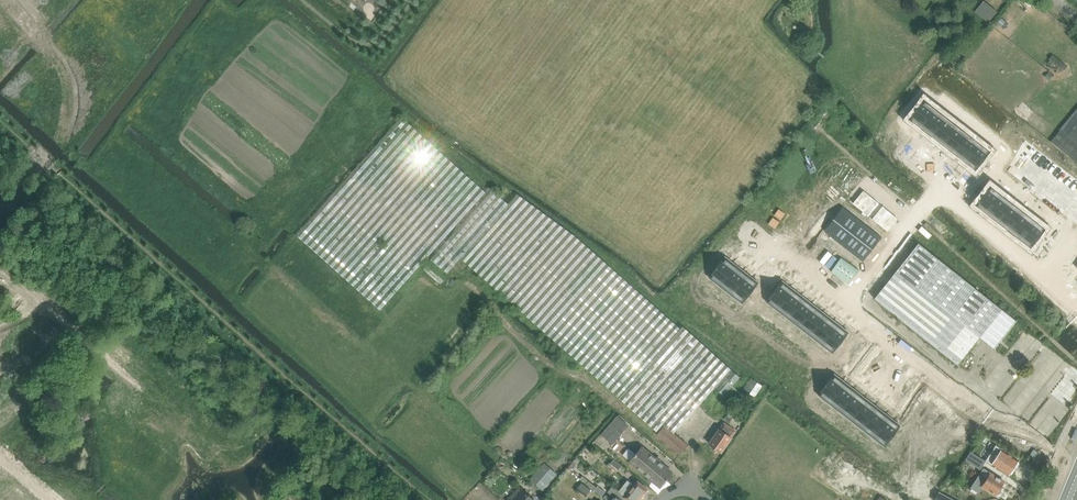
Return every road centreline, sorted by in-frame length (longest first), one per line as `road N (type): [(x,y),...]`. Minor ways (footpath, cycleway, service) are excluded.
road 1 (residential): [(1076,466),(1023,430),(978,420),(927,380),(902,413)]

